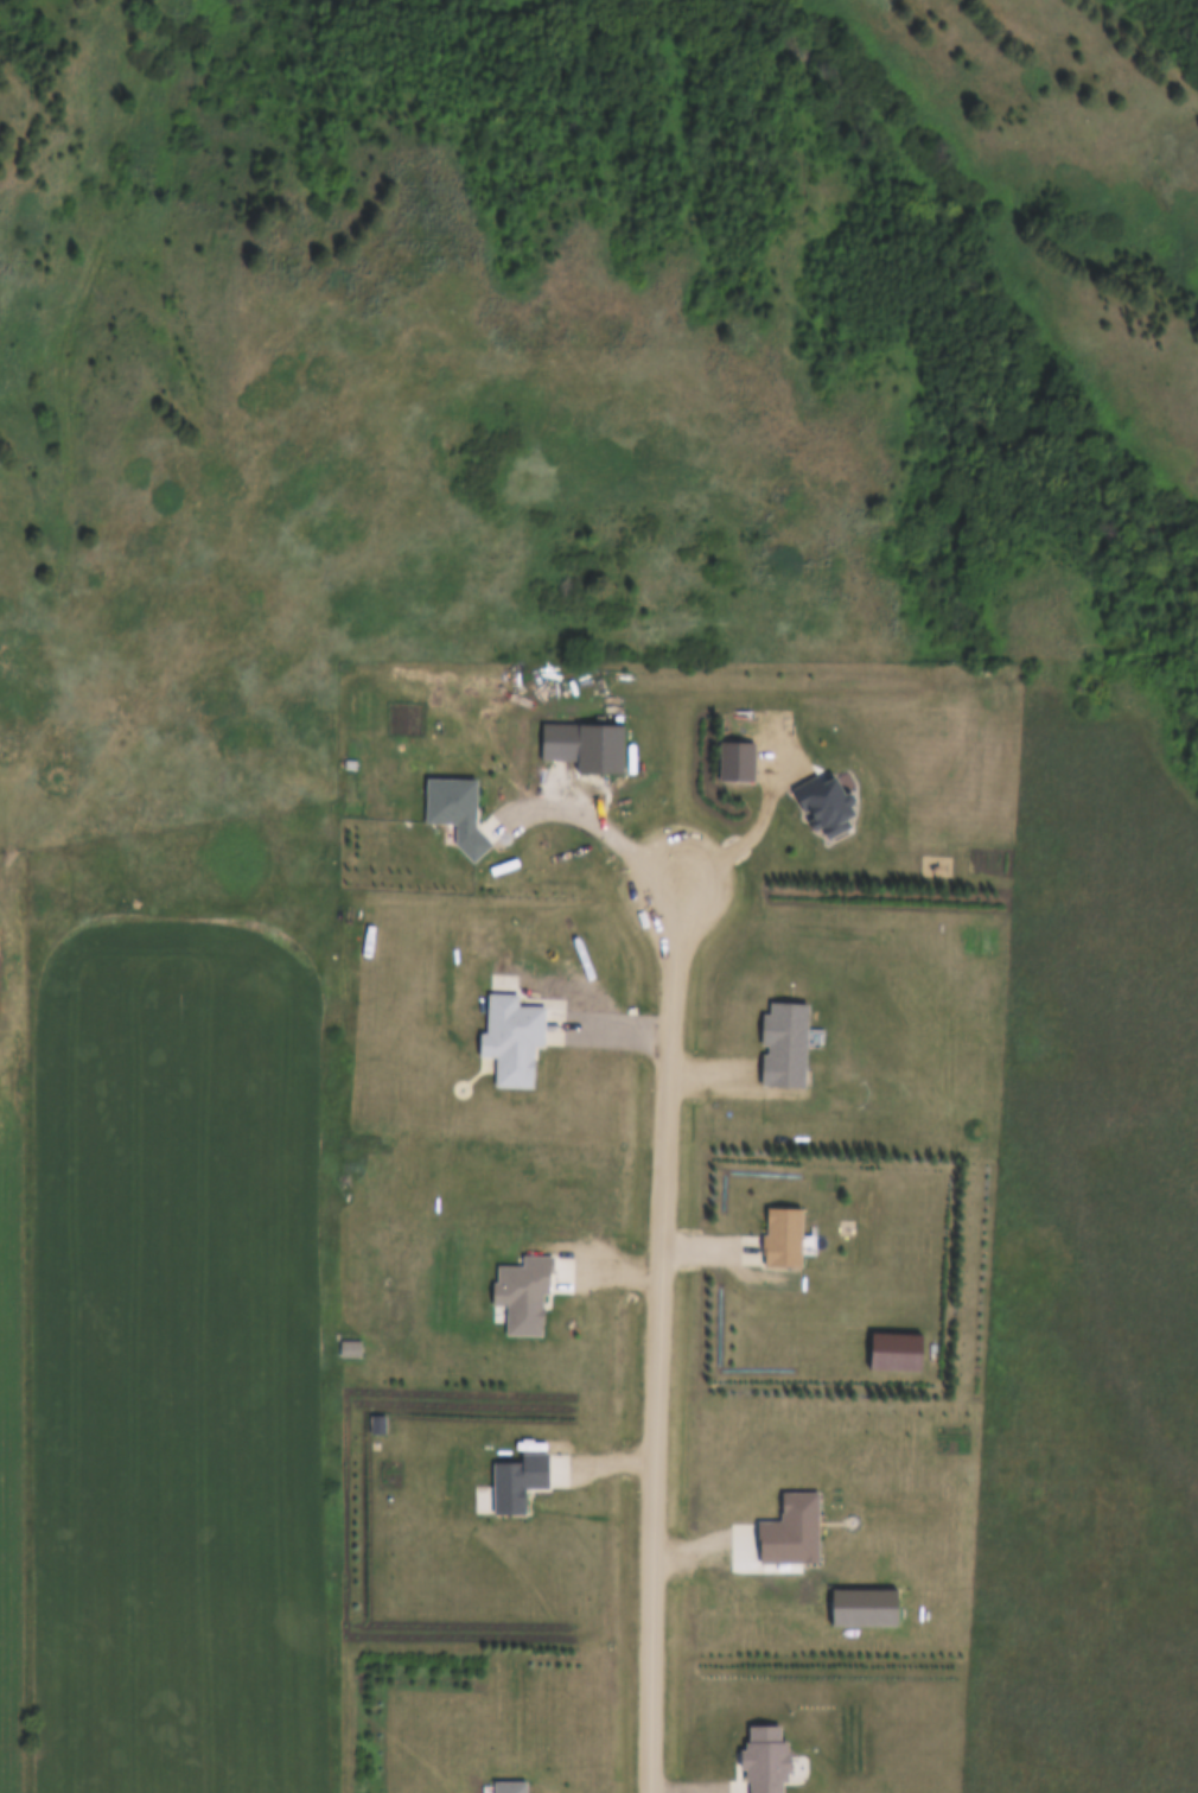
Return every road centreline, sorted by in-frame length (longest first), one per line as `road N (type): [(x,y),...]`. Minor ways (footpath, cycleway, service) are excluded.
road 1 (residential): [(643,1792),(663,878)]

